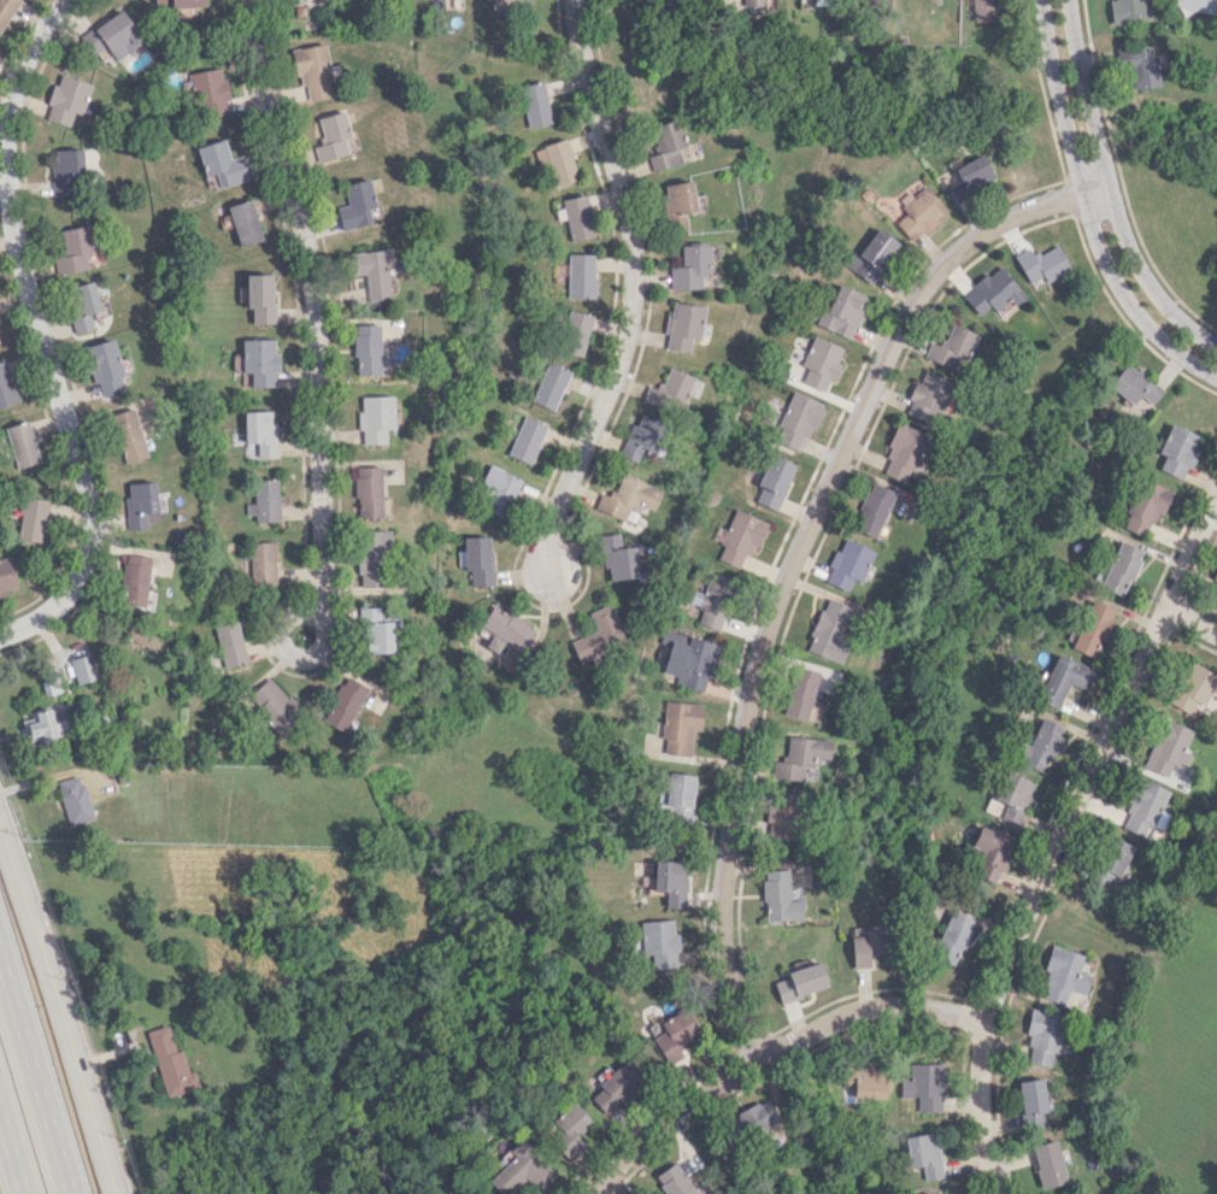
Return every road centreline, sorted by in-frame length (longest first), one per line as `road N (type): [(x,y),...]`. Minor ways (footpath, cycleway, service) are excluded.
road 1 (residential): [(763,1055),(727,977),(722,896),(748,694),(789,569),(927,282),(989,228),(1110,189)]
road 2 (residential): [(1216,506),(984,1021),(980,1099),(997,1193)]
road 3 (residential): [(0,632),(63,598),(83,566),(92,523),(22,272),(6,143),(24,64),(67,0)]
road 4 (residential): [(251,0),(264,102),(301,228),(313,301),(322,599),(312,616)]
road 5 (residential): [(574,0),(582,64),(625,204),(631,300),(615,374),(548,531),(549,570)]
road 6 (residential): [(585,1193),(676,1110),(846,1013),(889,1004),(984,1021)]
road 7 (tertiary): [(1042,0),(1057,94),(1110,275),(1163,342),(1216,374)]
road 8 (tertiary): [(0,822),(116,1193)]
road 9 (tertiary): [(1216,346),(1175,314),(1128,249),(1068,0)]
road 10 (trunk): [(64,1193),(0,978)]
road 11 (residential): [(286,648),(298,654),(316,646),(321,627),(312,616),(282,623),(286,648)]

